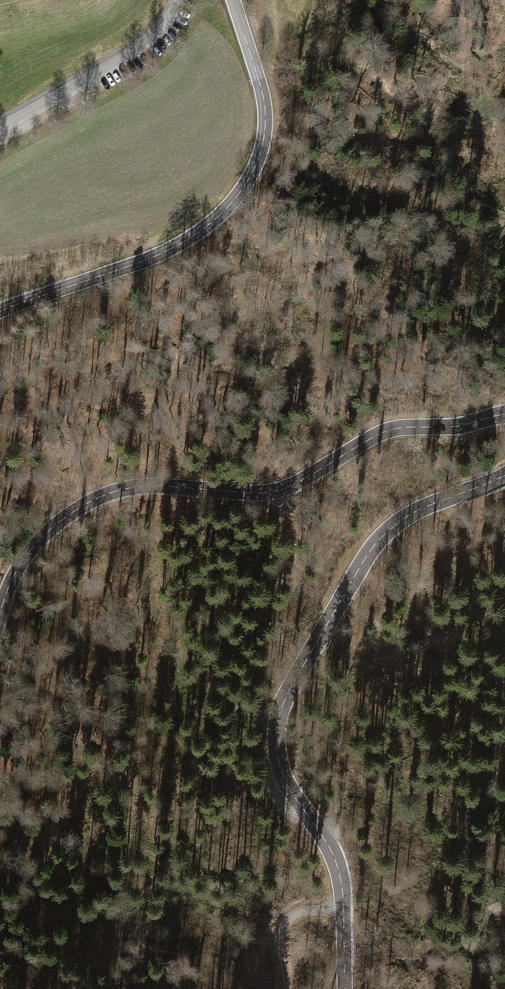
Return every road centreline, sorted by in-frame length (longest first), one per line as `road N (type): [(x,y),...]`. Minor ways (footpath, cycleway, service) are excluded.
road 1 (tertiary): [(345,988),(340,876),(282,776),(276,745),(288,694),(377,542),(410,513),(504,473)]
road 2 (tertiary): [(504,416),(455,428),(399,427),(276,491),(134,486),(100,497),(36,542),(0,617)]
road 3 (tertiary): [(0,311),(163,252),(237,197),(259,157),(266,122),(233,0)]
road 4 (unclassified): [(0,121),(144,38),(176,0)]
road 5 (track): [(344,913),(301,912),(283,926),(287,988)]

